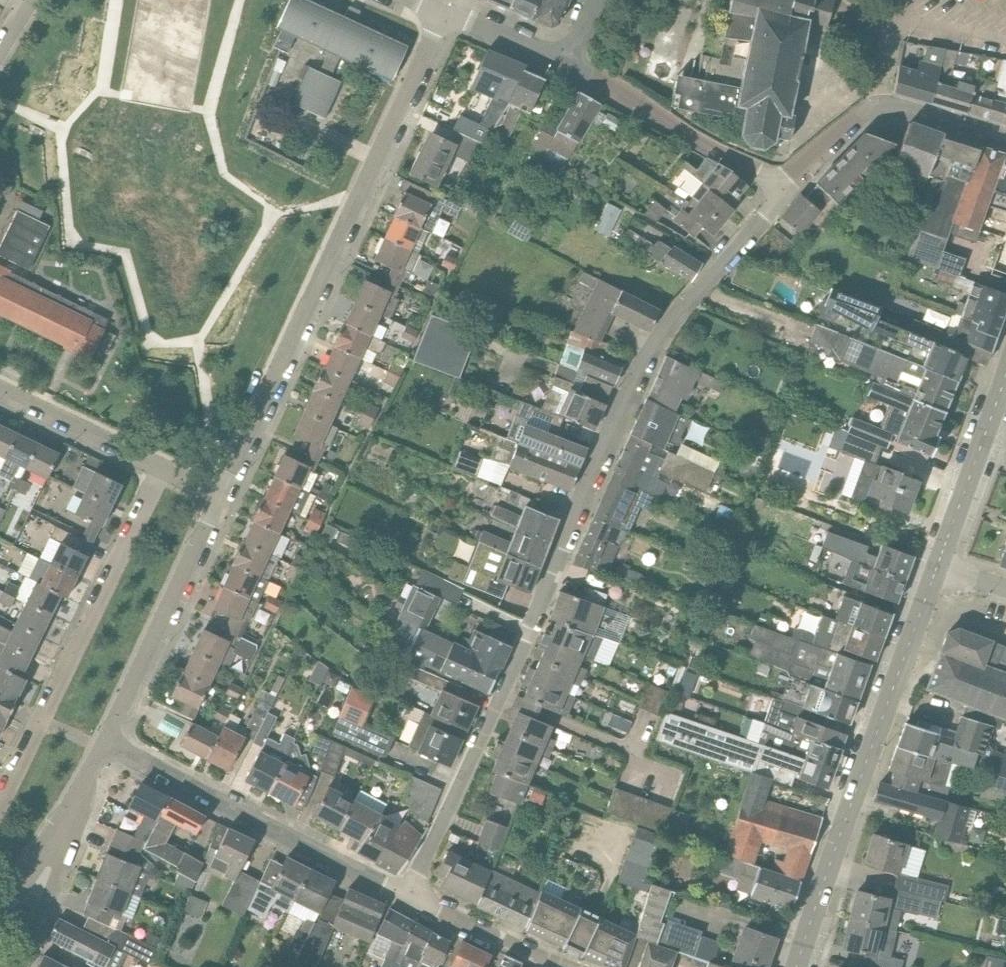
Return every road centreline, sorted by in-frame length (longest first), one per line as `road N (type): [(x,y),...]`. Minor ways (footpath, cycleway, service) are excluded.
road 1 (residential): [(413,901),(638,372),(779,191)]
road 2 (residential): [(217,507),(447,12)]
road 3 (residential): [(798,966),(935,569)]
road 4 (residential): [(413,901),(102,751)]
road 5 (residential): [(37,725),(155,475)]
road 6 (residential): [(102,751),(217,507)]
road 7 (residential): [(1005,135),(879,102),(779,191)]
road 8 (residential): [(779,191),(564,61)]
road 9 (residential): [(935,569),(1005,376)]
road 10 (residential): [(155,475),(0,394)]
road 11 (residential): [(413,901),(555,966)]
road 12 (residential): [(58,836),(54,886),(19,966)]
road 13 (residential): [(564,61),(447,12)]

